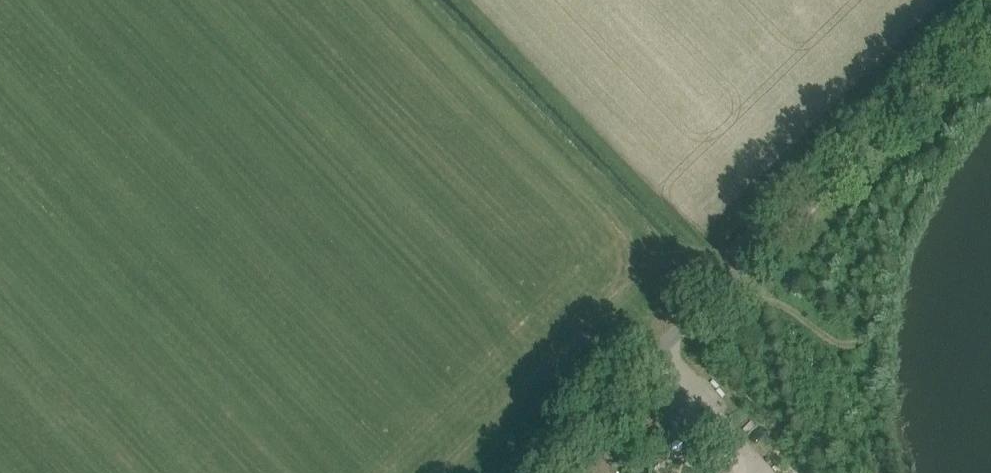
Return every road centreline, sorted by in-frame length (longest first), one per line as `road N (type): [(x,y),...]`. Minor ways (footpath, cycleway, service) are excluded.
road 1 (unclassified): [(533,472),(990,26)]

